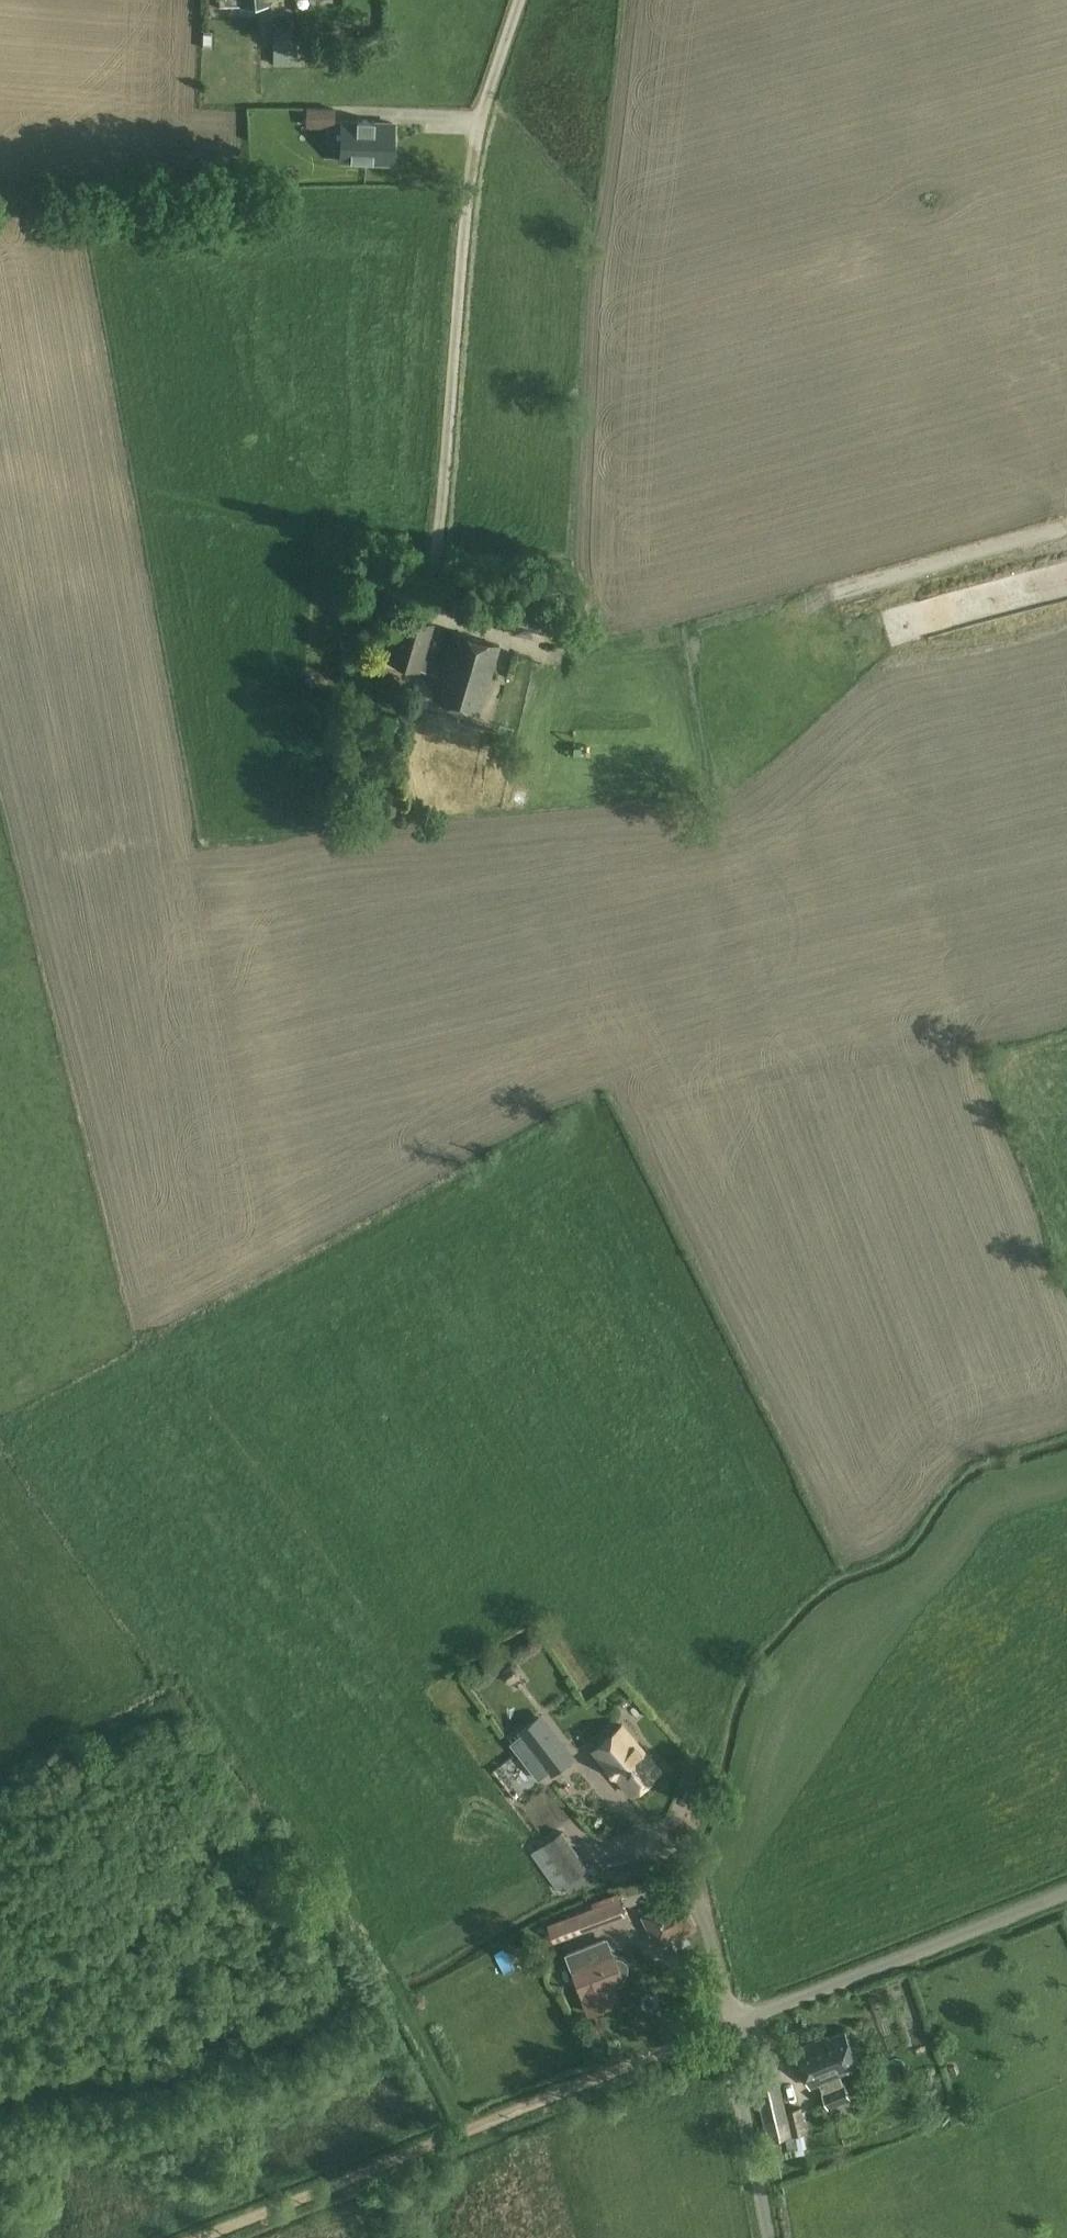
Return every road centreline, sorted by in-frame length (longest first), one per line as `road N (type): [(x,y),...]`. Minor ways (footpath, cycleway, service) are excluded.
road 1 (track): [(516,0),(476,130),(430,593)]
road 2 (unclassified): [(770,2237),(730,2027),(1066,1893)]
road 3 (track): [(203,2237),(730,2027)]

